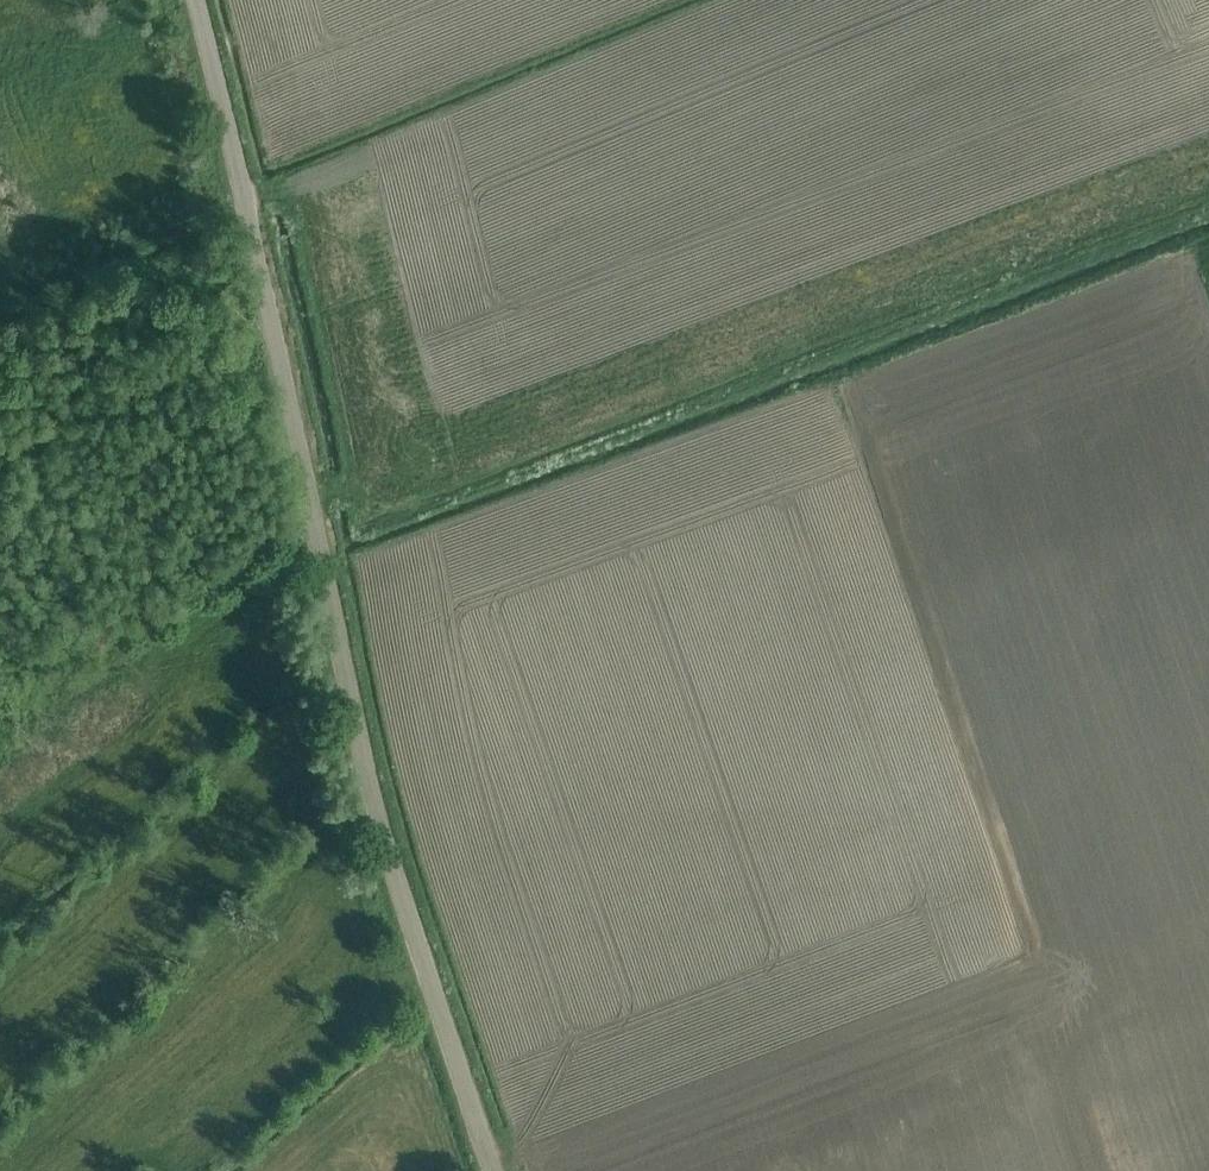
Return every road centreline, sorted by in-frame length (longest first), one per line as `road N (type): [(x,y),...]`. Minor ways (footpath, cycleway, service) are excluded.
road 1 (unclassified): [(493,1170),(378,821),(196,0)]

